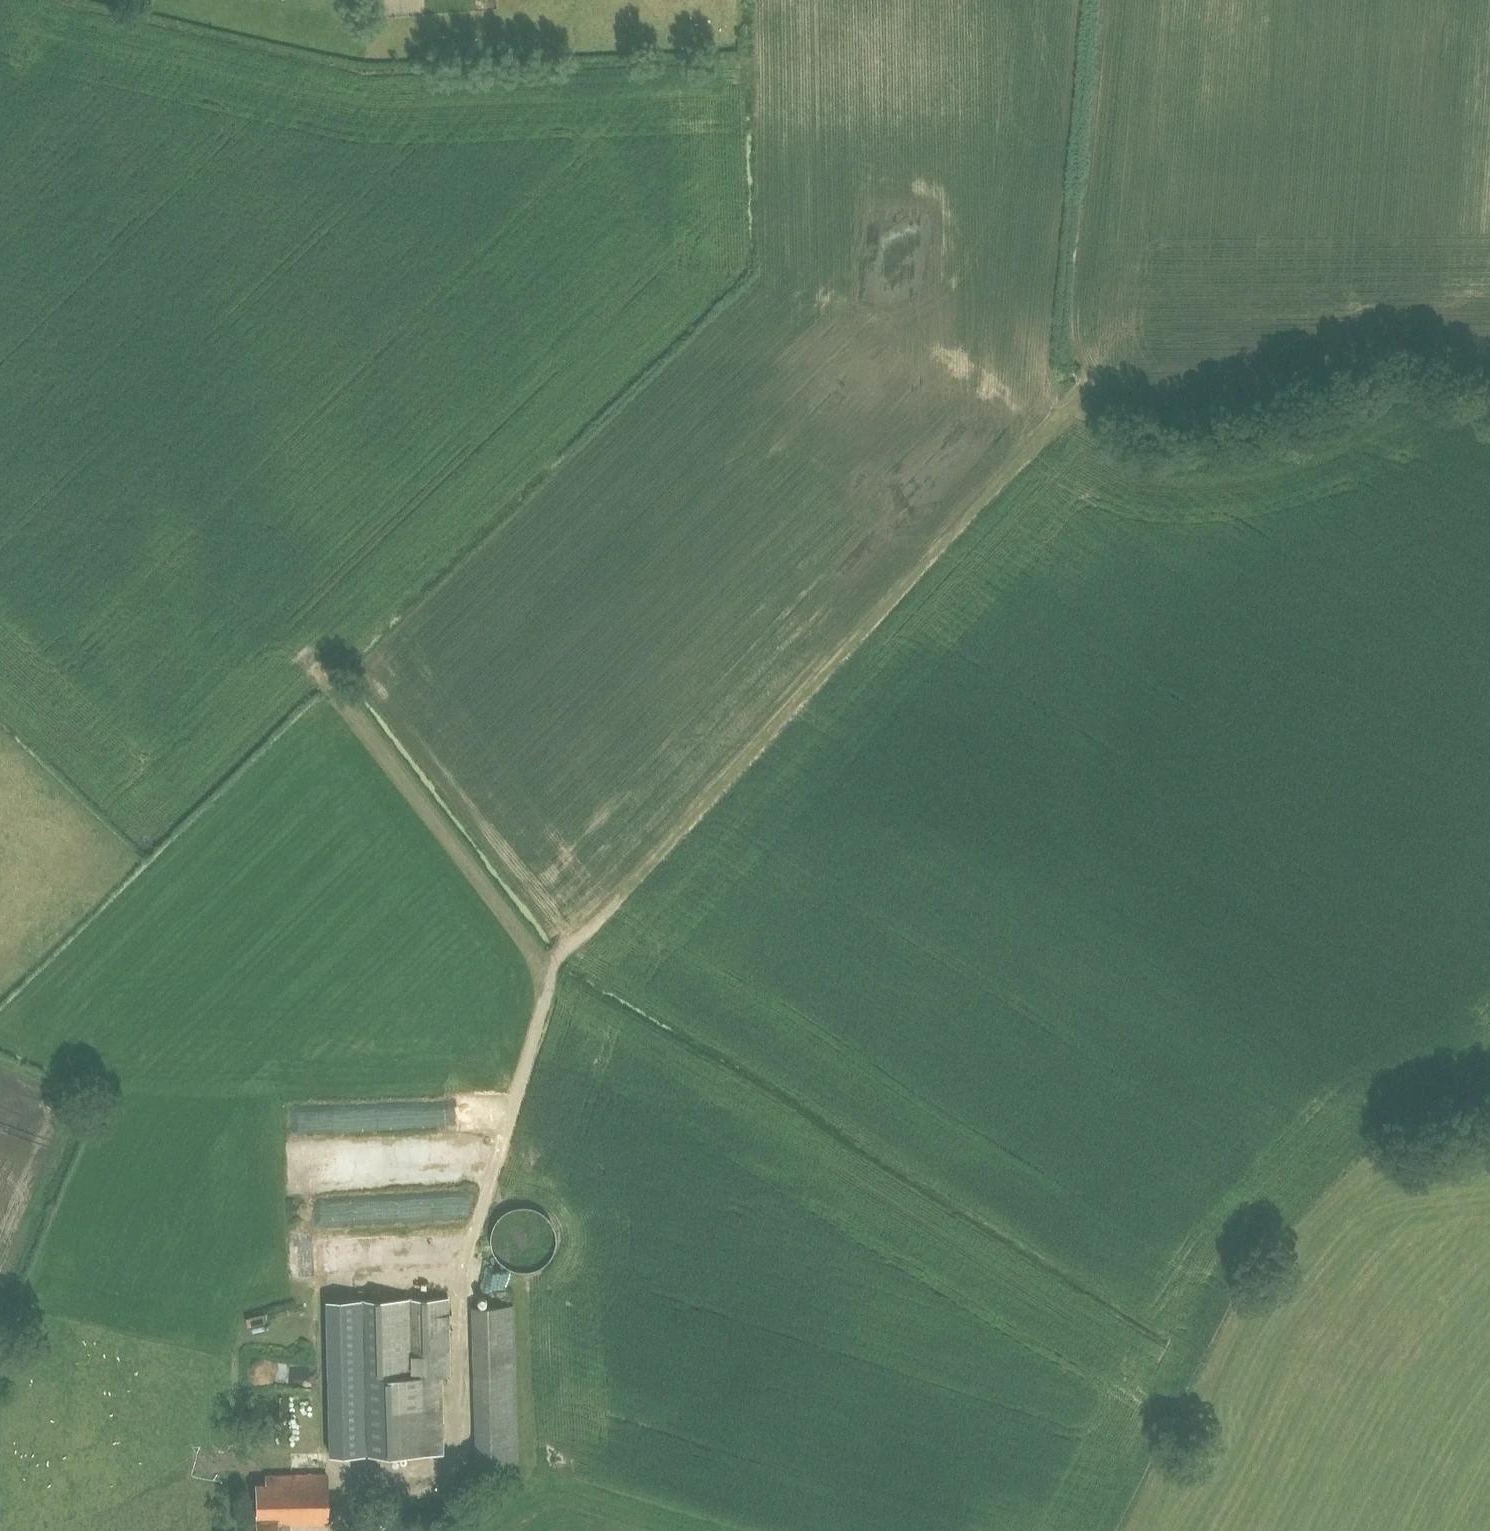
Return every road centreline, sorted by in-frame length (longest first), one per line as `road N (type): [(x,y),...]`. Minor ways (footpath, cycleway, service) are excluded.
road 1 (track): [(1097,378),(551,965),(465,1276),(453,1471),(373,1503)]

